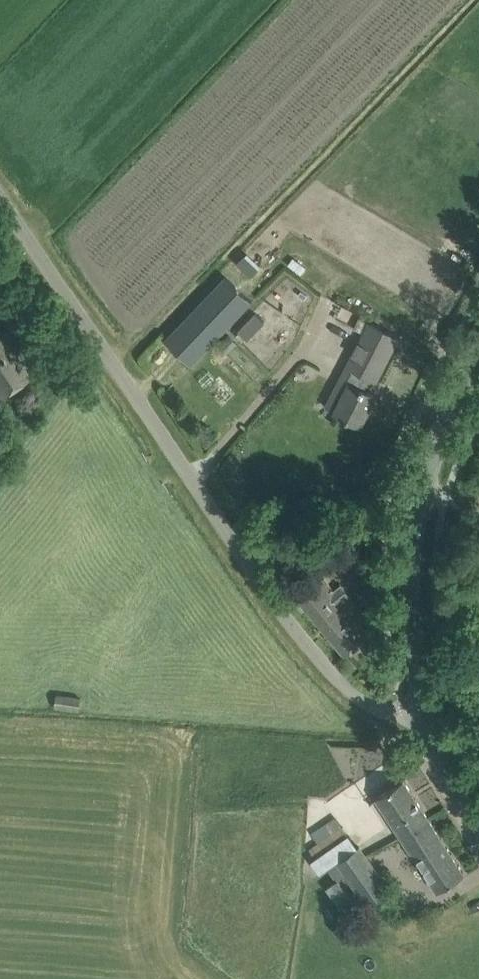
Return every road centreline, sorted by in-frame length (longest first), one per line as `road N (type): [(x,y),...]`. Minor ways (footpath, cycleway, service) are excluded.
road 1 (unclassified): [(428,704),(406,712),(363,701),(337,678),(264,586),(0,199)]
road 2 (tertiary): [(428,704),(412,642),(411,542),(439,436),(478,356)]
road 3 (tertiary): [(478,814),(428,704)]

